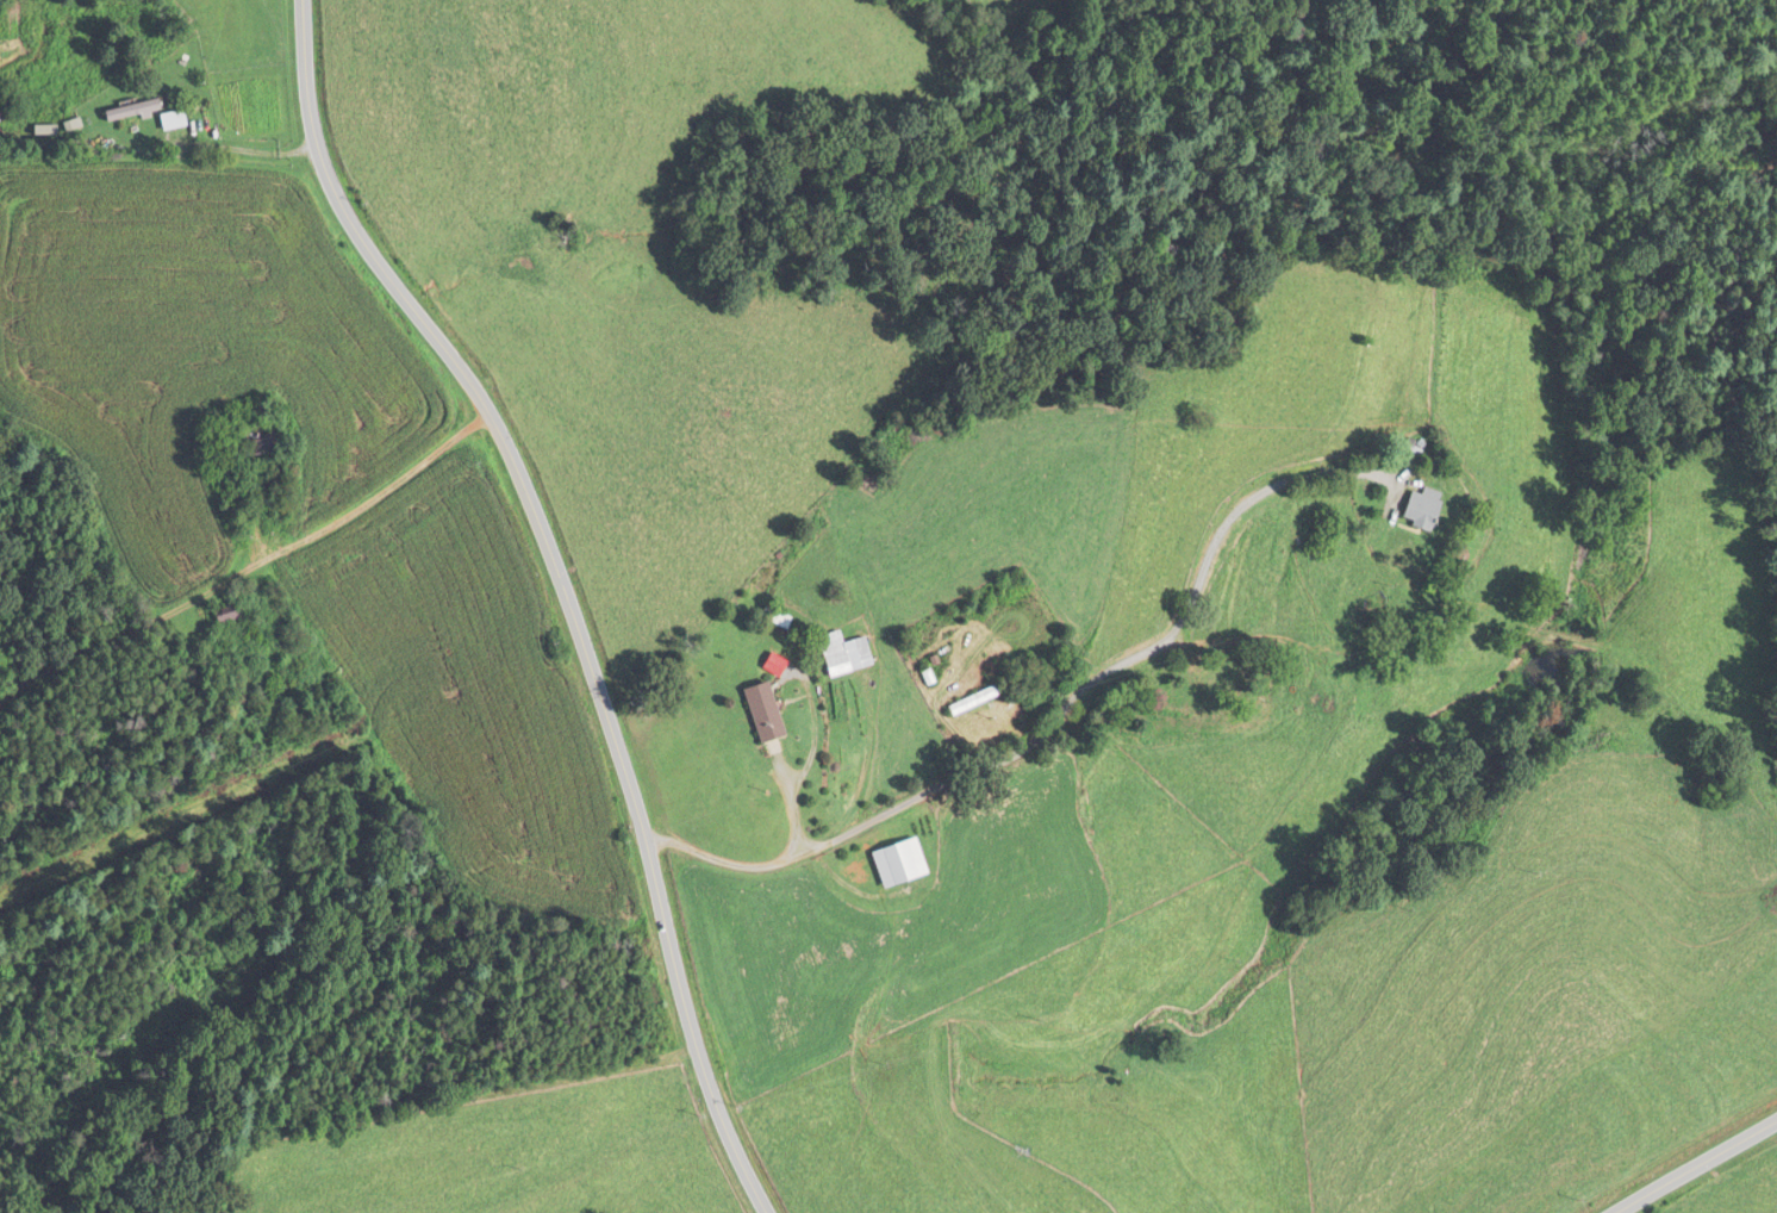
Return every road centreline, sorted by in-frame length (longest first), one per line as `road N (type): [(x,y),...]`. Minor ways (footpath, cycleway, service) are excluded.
road 1 (residential): [(297,0),(308,151),(389,288),(492,423),(570,624),(718,1122),(766,1212)]
road 2 (residential): [(636,831),(734,863),(769,864),(812,850),(1012,753),(1053,724),(1086,684),(1168,640),(1245,500),(1280,480),(1329,468),(1385,473),(1392,483)]
road 3 (residential): [(1612,1212),(1776,1115)]

